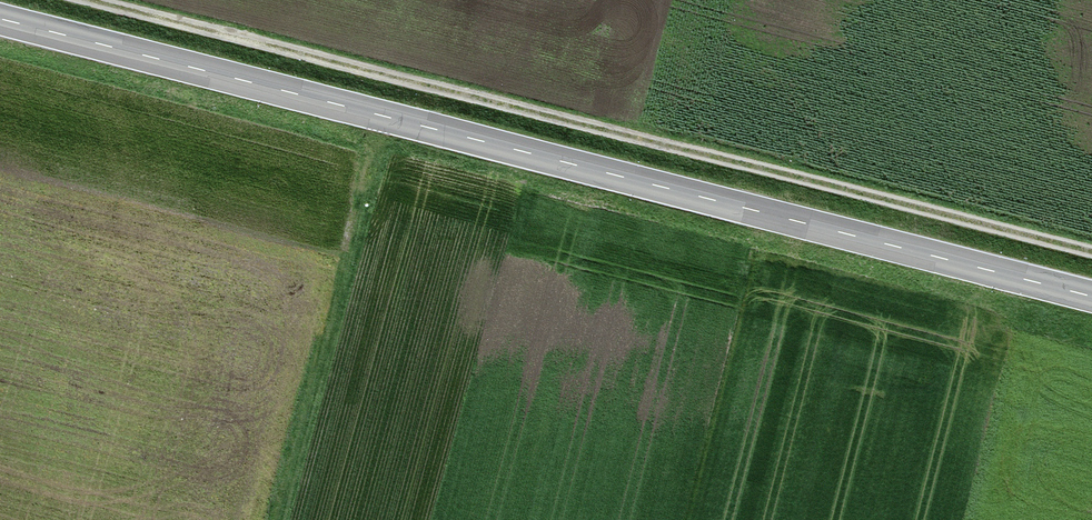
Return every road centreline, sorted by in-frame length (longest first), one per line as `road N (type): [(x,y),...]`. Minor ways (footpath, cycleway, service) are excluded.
road 1 (secondary): [(0,21),(1091,298)]
road 2 (track): [(81,0),(619,144),(1091,254)]

